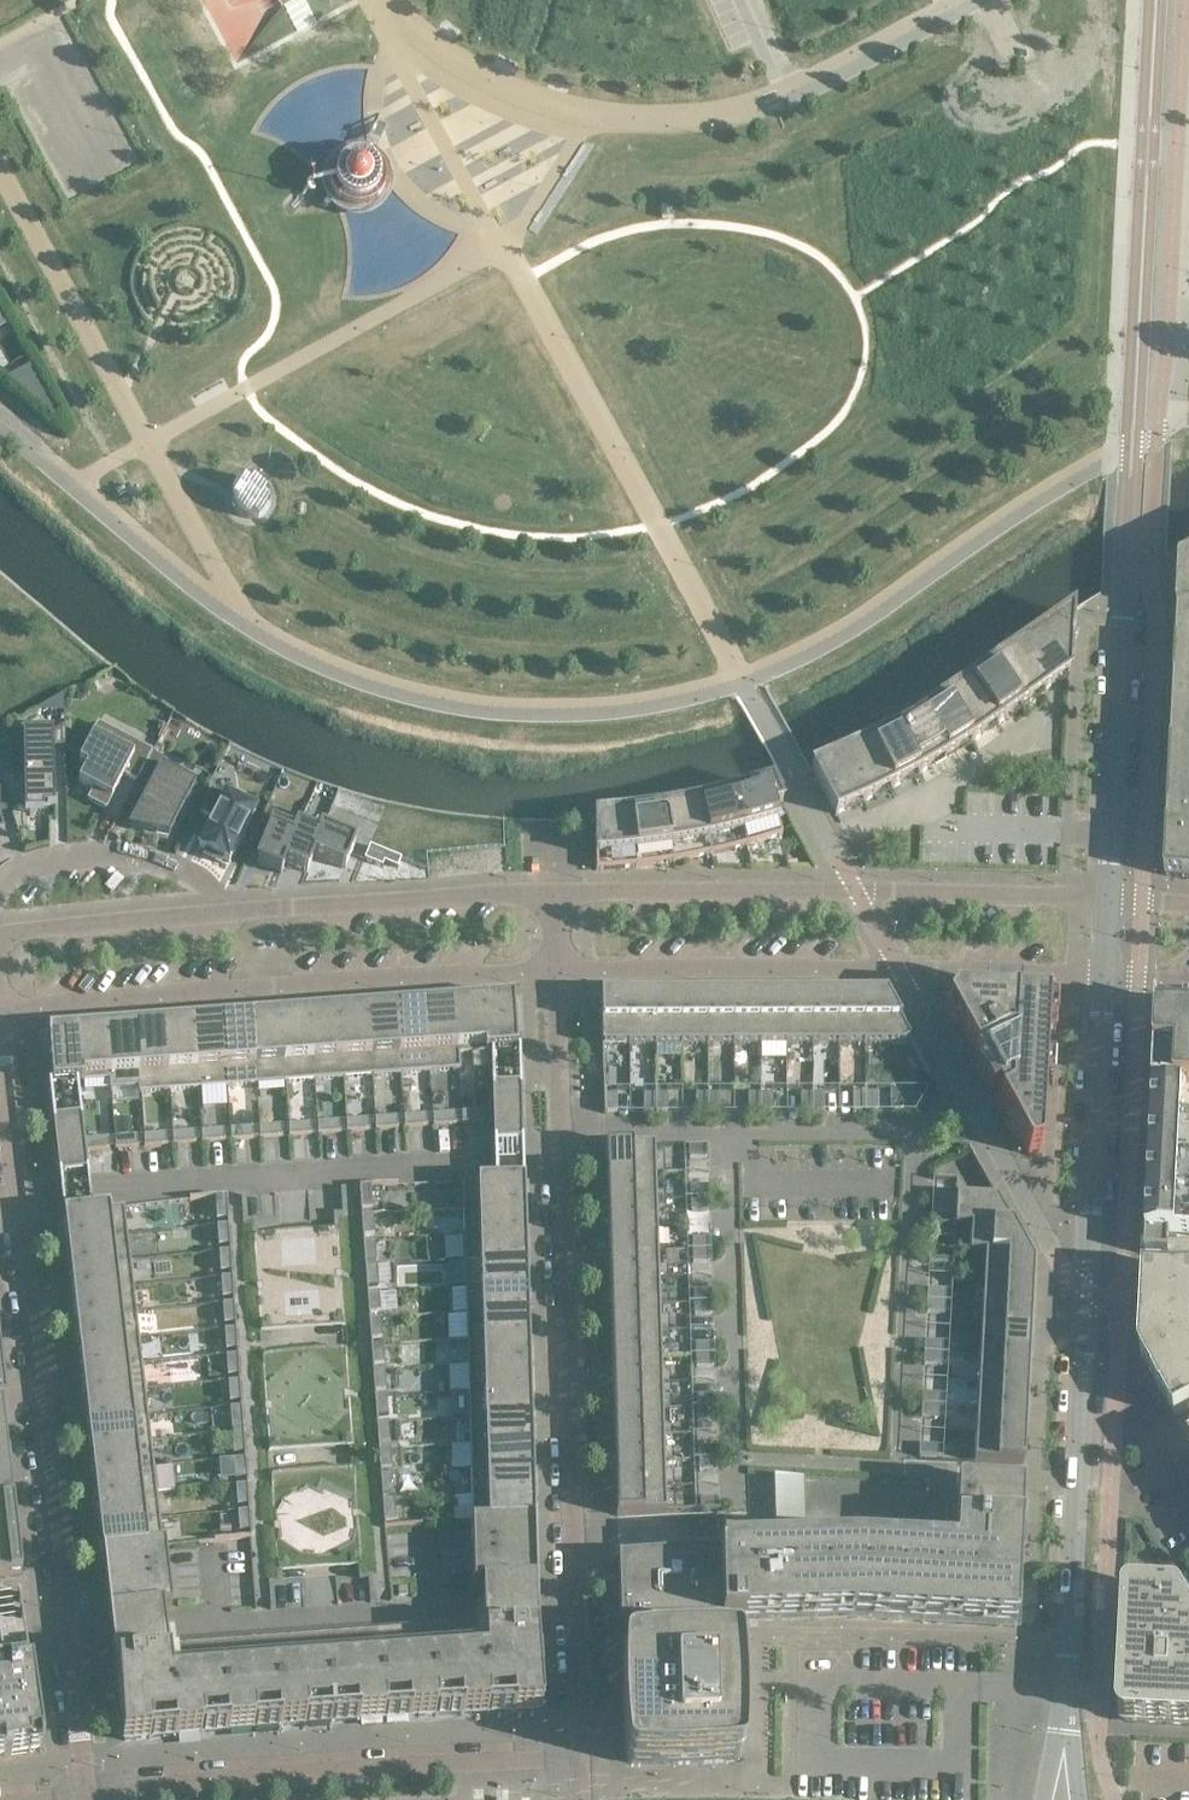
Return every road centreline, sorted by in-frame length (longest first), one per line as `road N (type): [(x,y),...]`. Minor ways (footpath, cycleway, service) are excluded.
road 1 (residential): [(553,973),(577,1758)]
road 2 (residential): [(88,1794),(0,1037)]
road 3 (residential): [(1065,1730),(1102,977)]
road 4 (residential): [(1108,898),(551,891)]
road 5 (residential): [(0,1012),(257,986),(553,973)]
road 6 (residential): [(553,973),(898,968),(1102,977)]
road 7 (residential): [(577,1758),(88,1794)]
road 8 (residential): [(1130,477),(1154,0)]
road 9 (residential): [(551,891),(224,908)]
road 10 (residential): [(1108,898),(1125,581)]
road 11 (residential): [(756,0),(796,89),(970,0)]
road 12 (residential): [(224,908),(196,877),(127,856),(33,860),(0,884)]
road 13 (residential): [(224,908),(0,930)]

